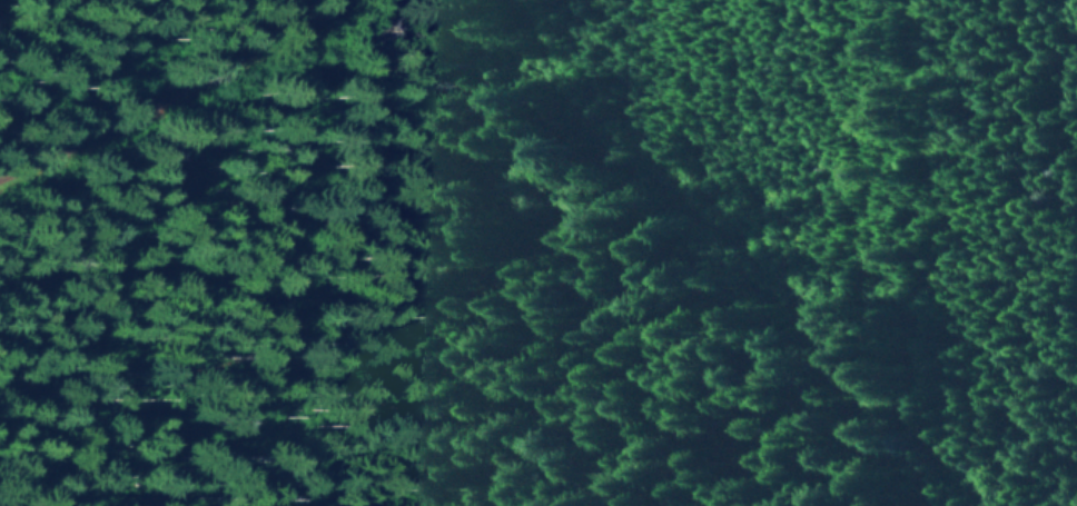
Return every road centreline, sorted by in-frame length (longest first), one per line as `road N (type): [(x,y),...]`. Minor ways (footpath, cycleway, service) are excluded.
road 1 (track): [(44,0),(112,32),(138,118),(190,143),(243,271),(166,323),(152,367),(169,389),(274,376),(307,355),(340,371),(348,399),(472,474),(499,505)]
road 2 (track): [(0,186),(33,177),(255,53),(312,0)]

